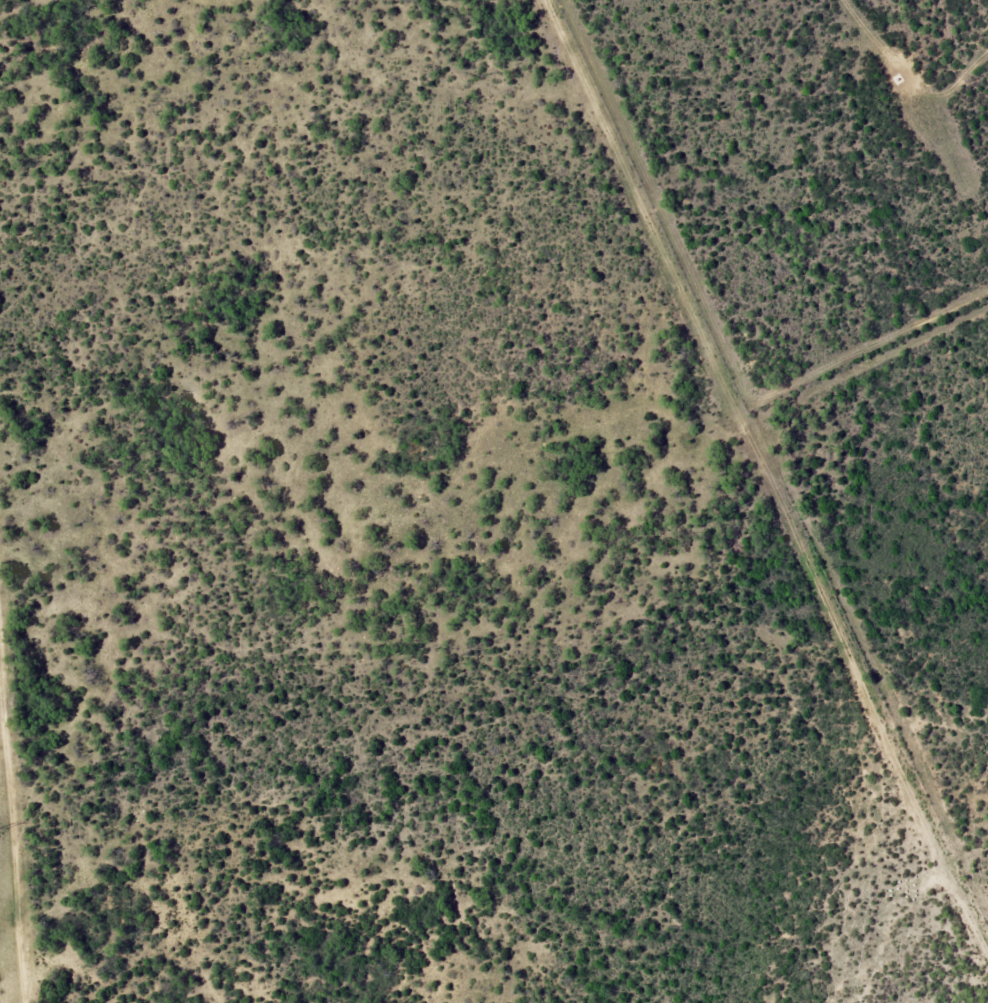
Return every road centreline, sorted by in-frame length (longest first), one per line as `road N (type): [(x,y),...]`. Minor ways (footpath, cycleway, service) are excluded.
road 1 (residential): [(554,0),(745,440),(765,445),(987,336)]
road 2 (residential): [(987,984),(822,607),(765,445)]

